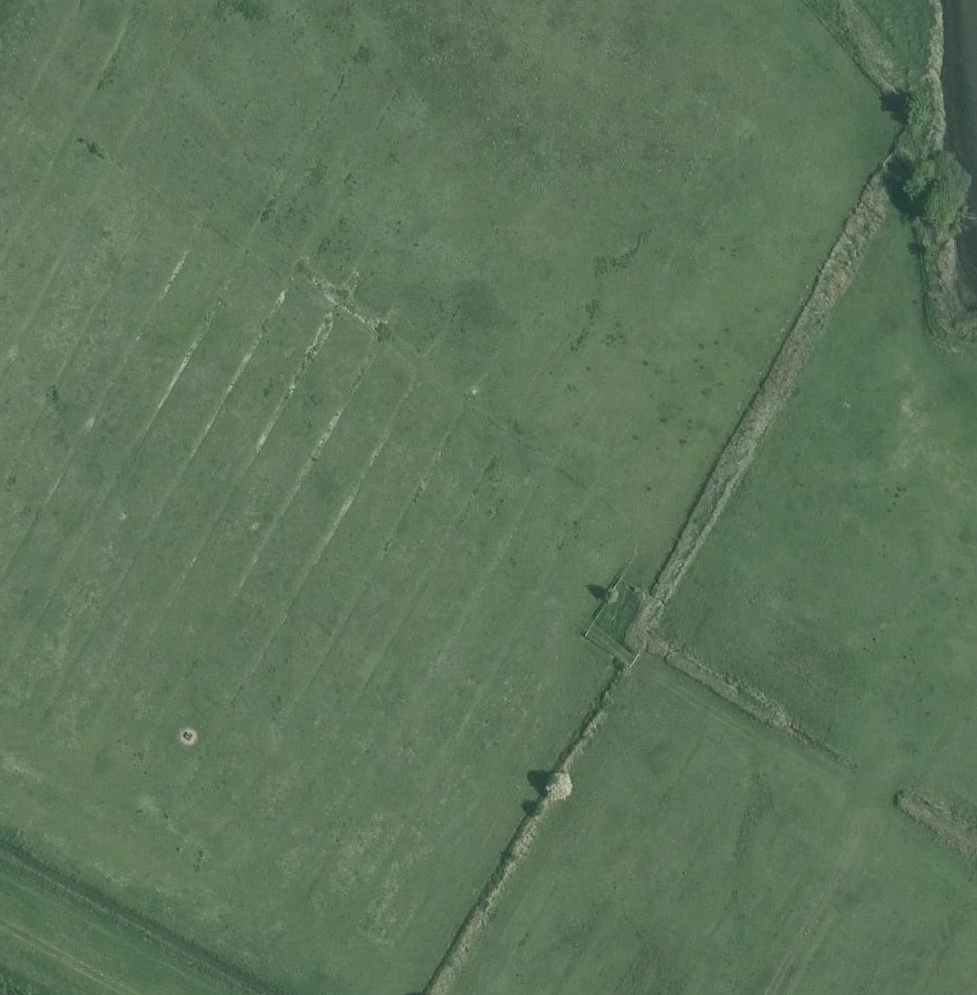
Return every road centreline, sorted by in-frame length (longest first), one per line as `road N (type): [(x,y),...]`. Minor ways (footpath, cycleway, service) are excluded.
road 1 (track): [(0,926),(126,994)]

